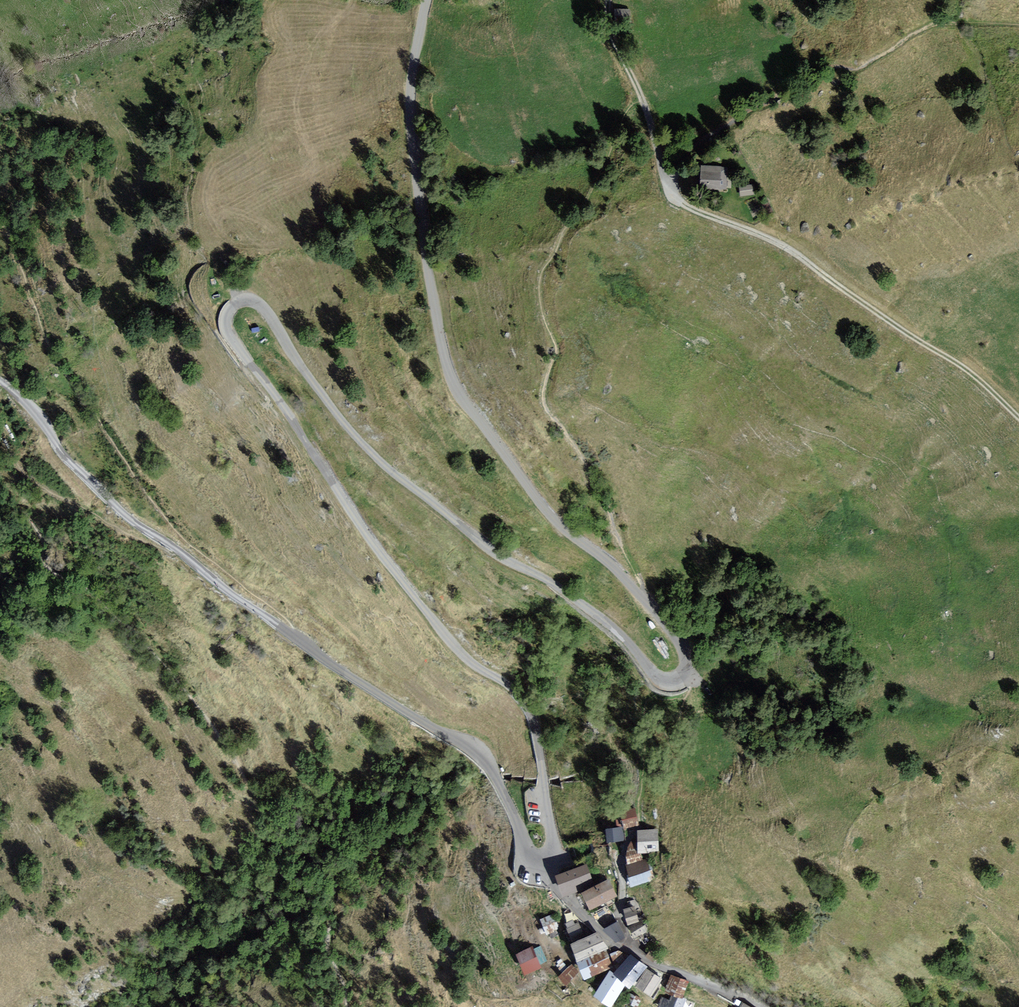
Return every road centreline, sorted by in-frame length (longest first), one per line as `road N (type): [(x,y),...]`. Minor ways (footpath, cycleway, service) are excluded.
road 1 (unclassified): [(547,857),(552,837),(541,758),(524,702),(436,624),(228,326),(240,301),(259,304),(380,461),(490,549),(601,619),(658,678),(685,676),(687,656),(671,629),(542,507),(454,388),(426,258),(413,135),(410,92),(426,0)]
road 2 (unclassified): [(0,380),(139,525),(476,756),(510,804),(526,849),(547,857)]
road 3 (track): [(608,0),(609,21),(676,197),(789,249),(952,360),(1018,418)]
road 4 (track): [(671,190),(705,137),(774,100),(797,76),(833,68),(854,73),(929,27),(1018,26)]
road 5 (residential): [(635,953),(621,908),(626,843),(644,823)]
road 6 (residential): [(547,857),(556,888),(611,942),(635,953)]
road 7 (residential): [(635,953),(759,1006)]

